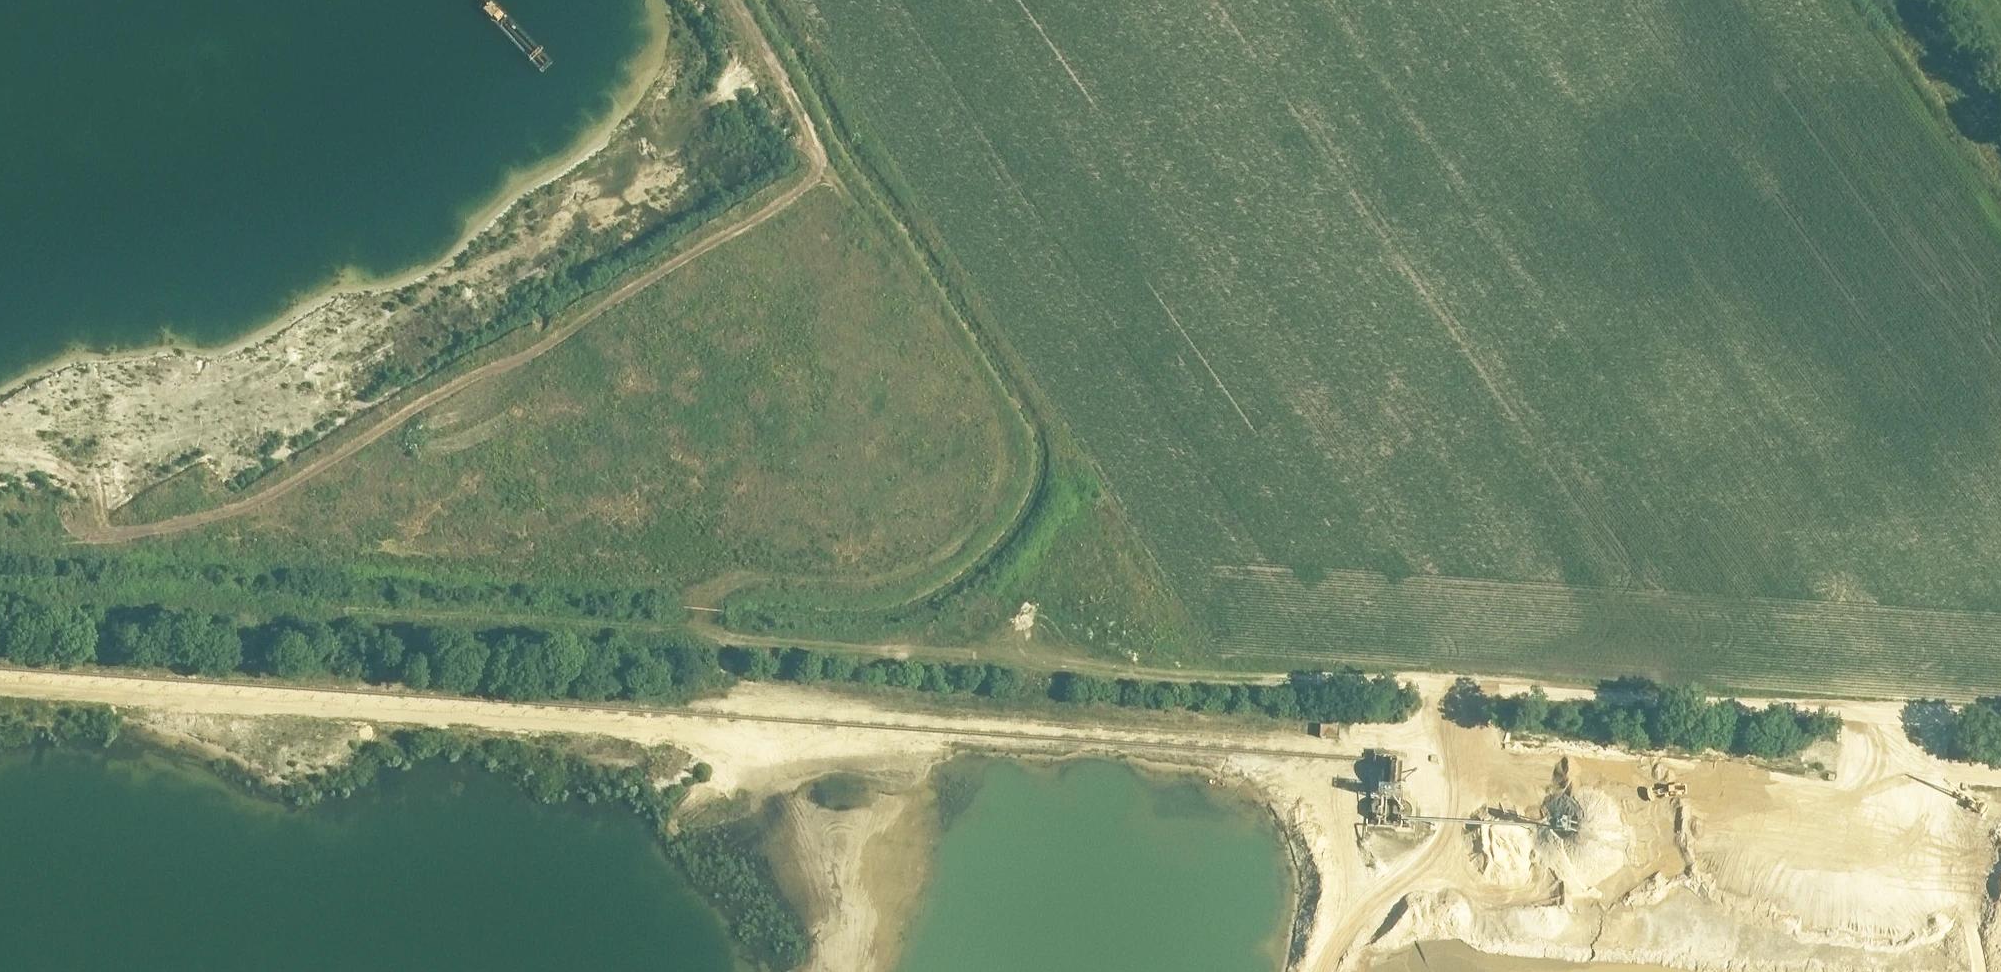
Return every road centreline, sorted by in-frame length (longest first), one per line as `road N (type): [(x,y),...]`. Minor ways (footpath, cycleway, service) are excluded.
road 1 (track): [(2000,724),(1323,678)]
road 2 (unclassified): [(2000,129),(1909,0)]

